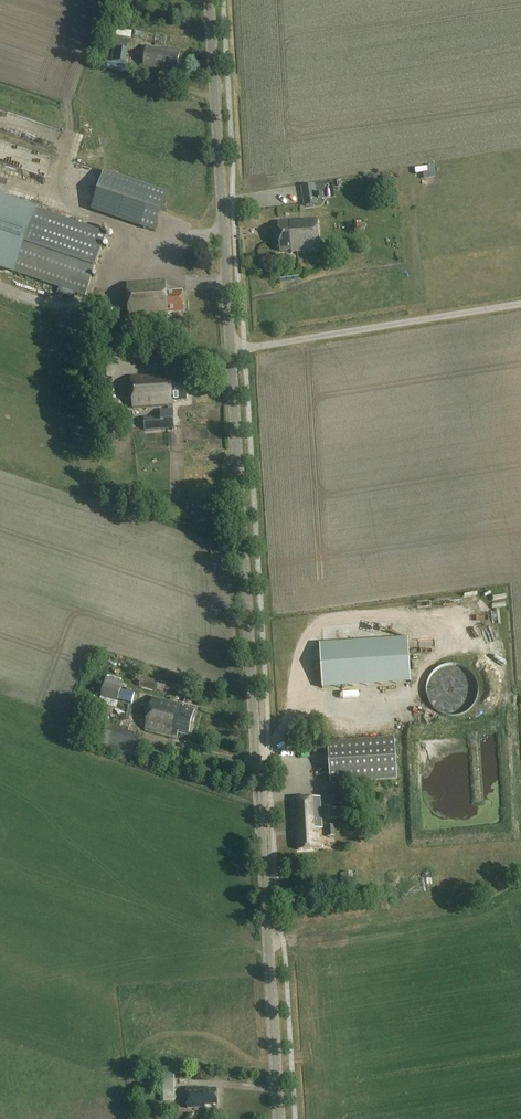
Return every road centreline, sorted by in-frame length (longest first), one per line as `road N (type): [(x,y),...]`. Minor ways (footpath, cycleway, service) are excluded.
road 1 (tertiary): [(279,1118),(209,0)]
road 2 (track): [(230,349),(520,304)]

